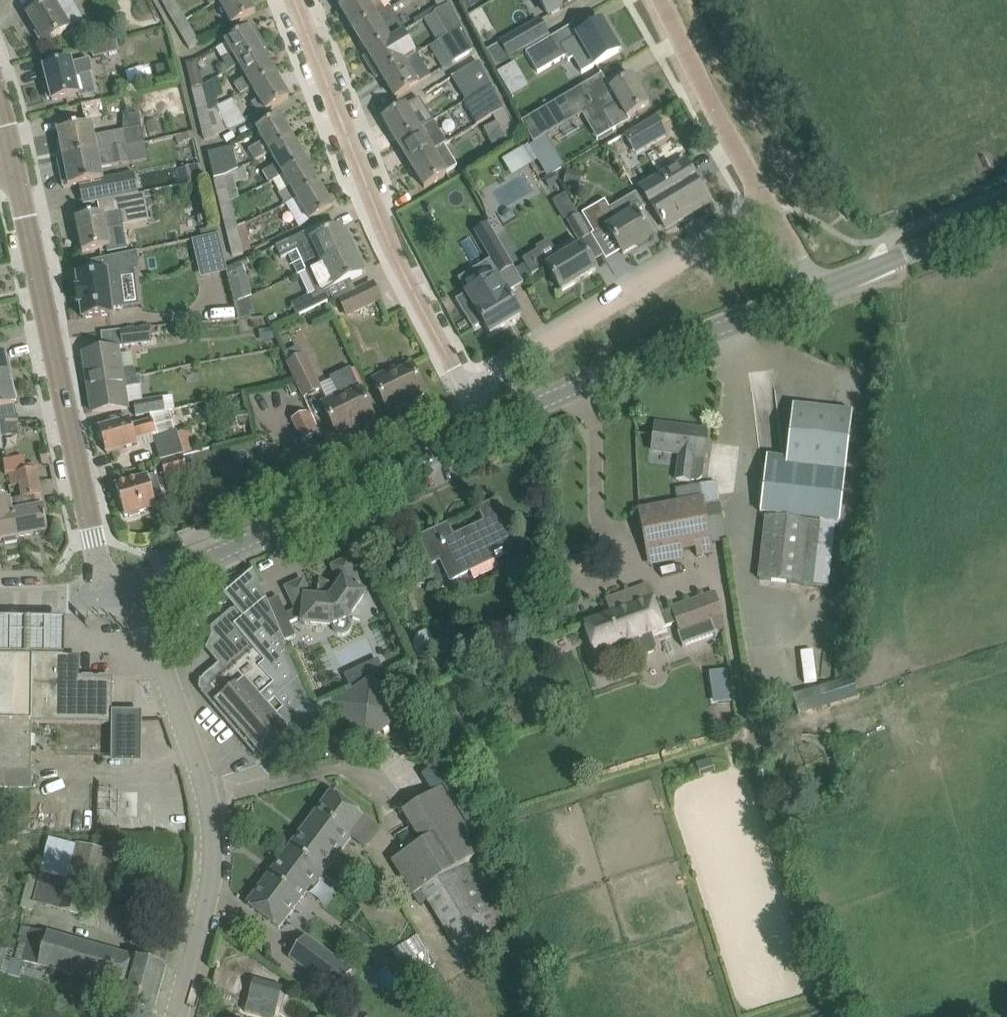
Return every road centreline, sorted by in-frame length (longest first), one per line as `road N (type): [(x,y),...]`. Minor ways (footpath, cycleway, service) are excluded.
road 1 (residential): [(176,1016),(209,870),(210,826),(201,777),(141,621),(117,591)]
road 2 (tertiary): [(117,591),(89,538),(13,165)]
road 3 (residential): [(471,391),(375,208),(293,0)]
road 4 (tertiary): [(117,591),(166,577),(490,426)]
road 5 (tertiary): [(490,426),(818,288)]
road 6 (residential): [(471,391),(768,206)]
road 7 (residential): [(768,206),(649,0)]
road 8 (tertiary): [(818,288),(1006,215)]

